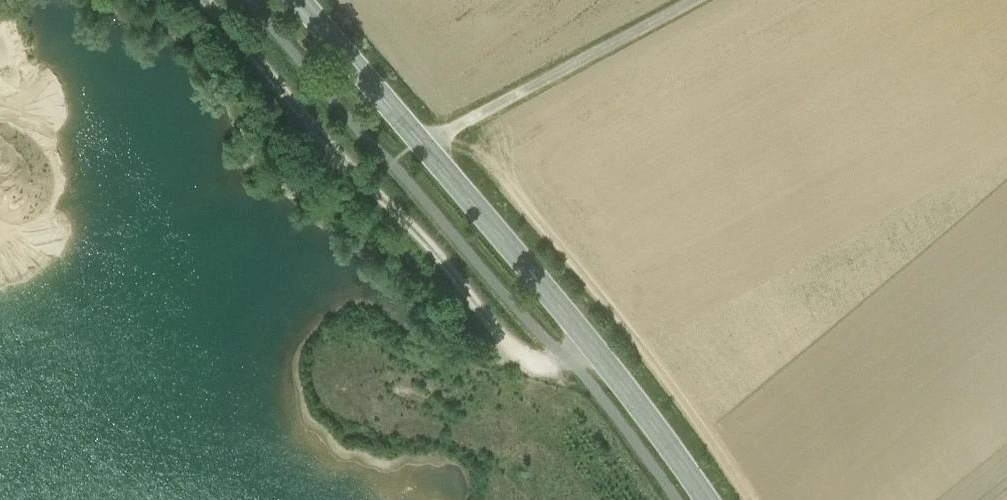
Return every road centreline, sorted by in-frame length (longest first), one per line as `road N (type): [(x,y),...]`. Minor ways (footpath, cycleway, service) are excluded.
road 1 (tertiary): [(298,0),(588,340),(704,499)]
road 2 (track): [(209,0),(529,361),(567,354),(588,340)]
road 3 (track): [(422,144),(695,0)]

